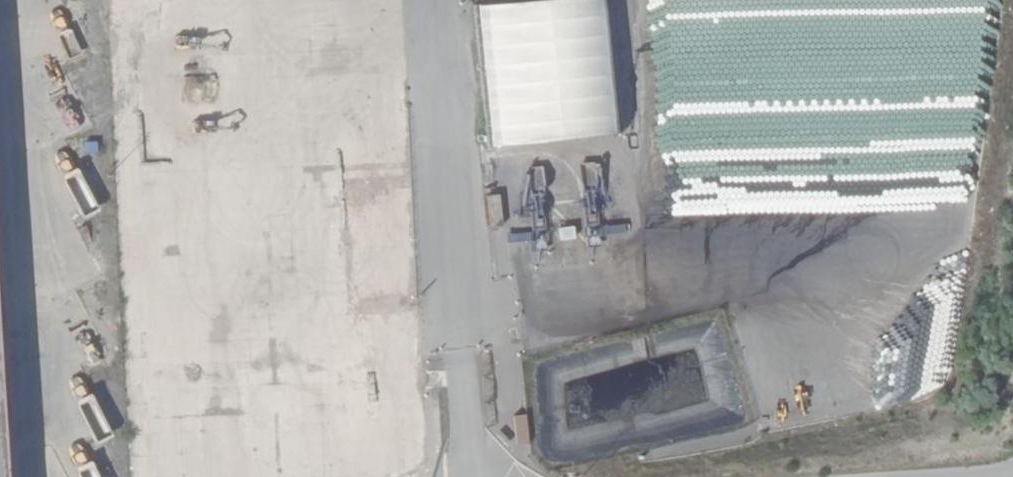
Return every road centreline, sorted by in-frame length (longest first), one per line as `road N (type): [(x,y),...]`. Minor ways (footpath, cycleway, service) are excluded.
road 1 (track): [(1,0),(24,476)]

